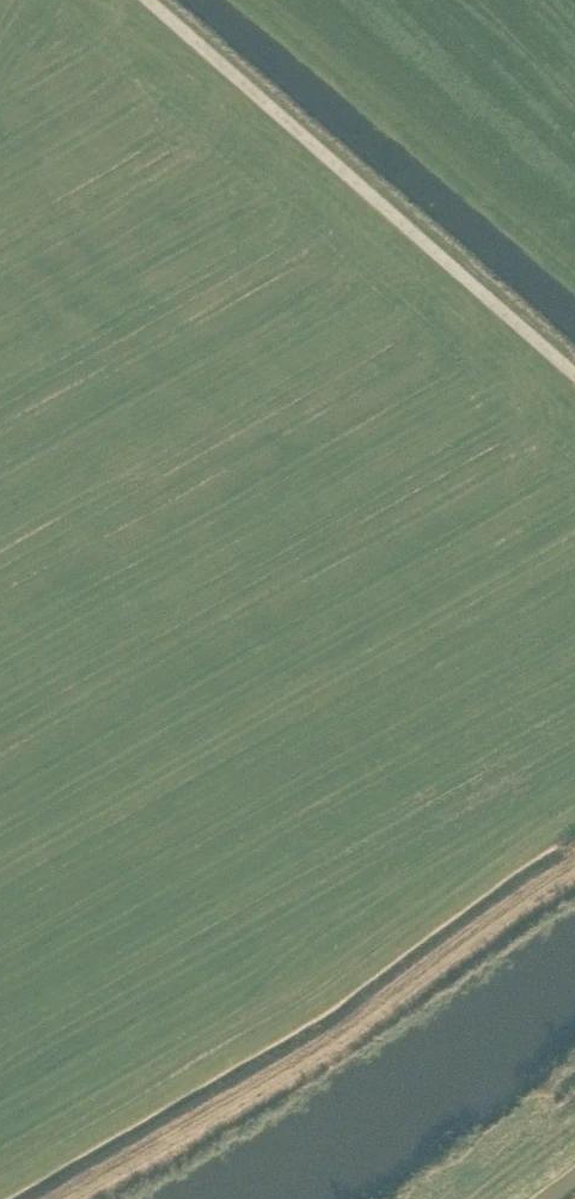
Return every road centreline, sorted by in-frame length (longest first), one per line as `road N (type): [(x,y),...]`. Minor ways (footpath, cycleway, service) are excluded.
road 1 (track): [(150,0),(574,373)]

